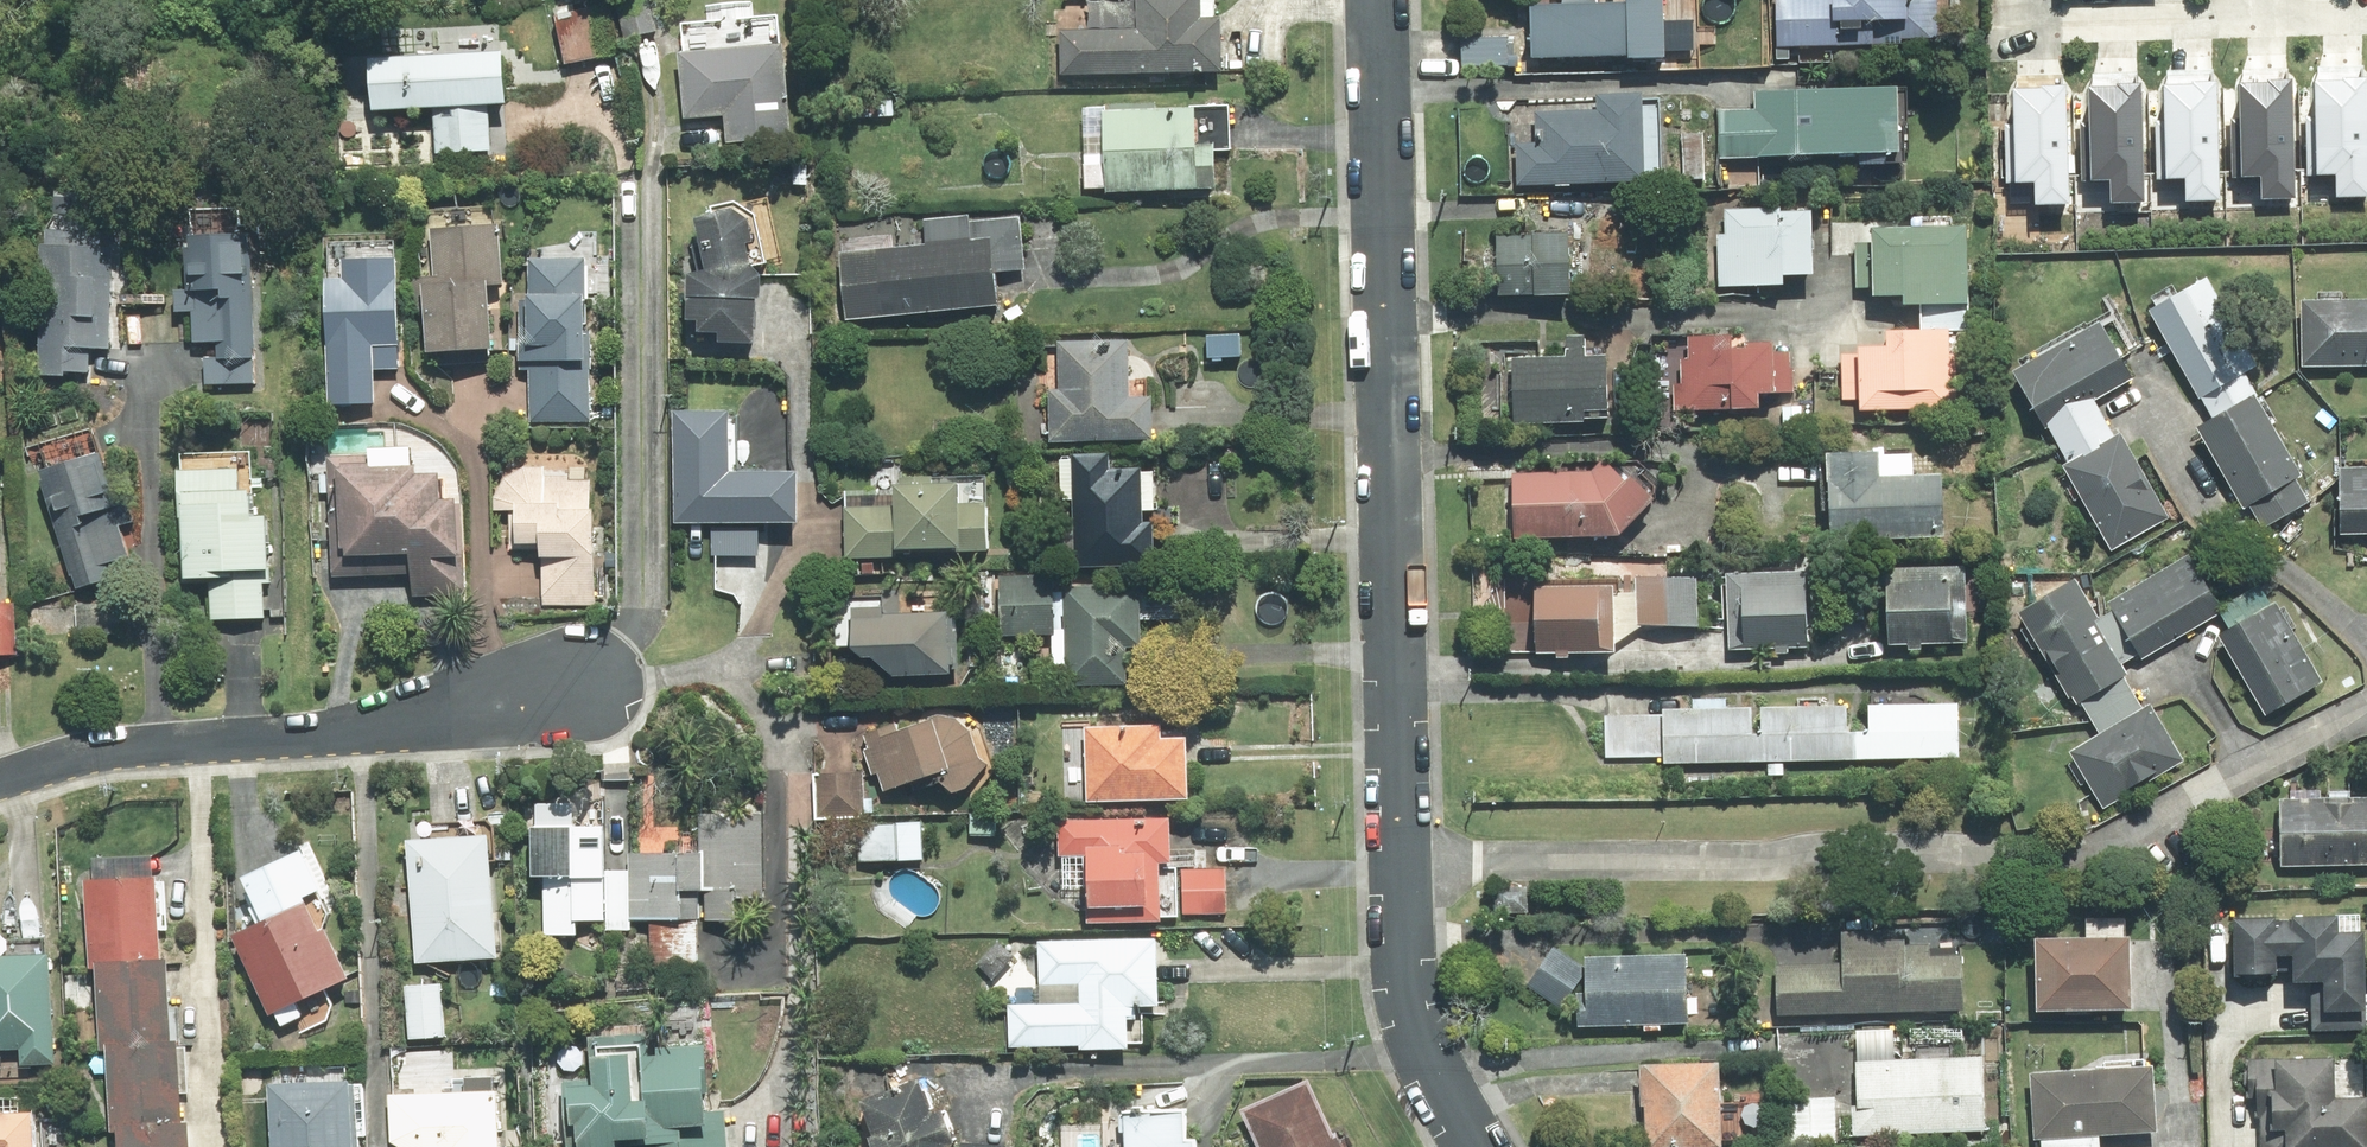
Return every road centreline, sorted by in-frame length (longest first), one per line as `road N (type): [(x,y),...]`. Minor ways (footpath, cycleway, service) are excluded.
road 1 (residential): [(1380,0),(1406,1008),(1474,1146)]
road 2 (residential): [(580,687),(386,729),(131,746),(0,780)]
road 3 (residential): [(2021,27),(2244,23)]
road 4 (residential): [(2244,23),(2366,20)]

